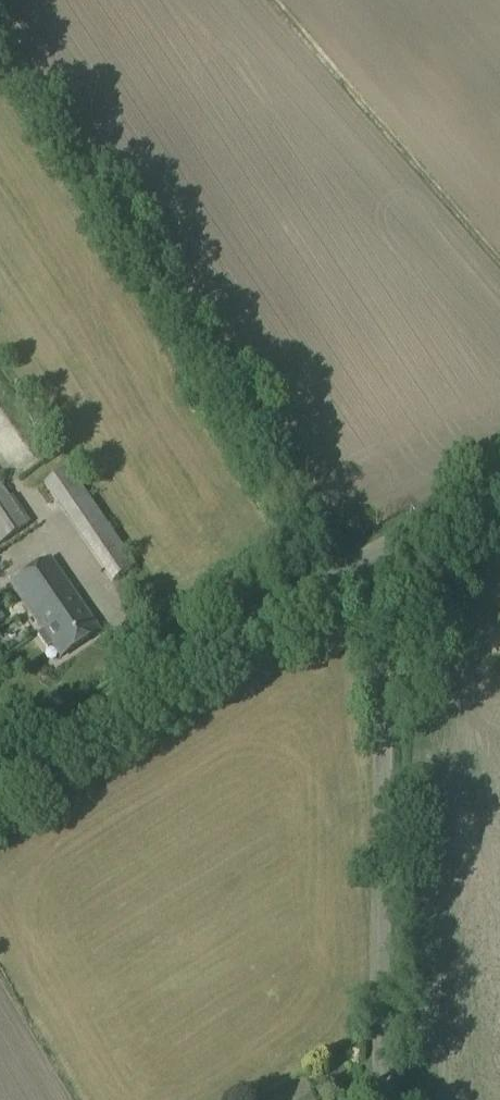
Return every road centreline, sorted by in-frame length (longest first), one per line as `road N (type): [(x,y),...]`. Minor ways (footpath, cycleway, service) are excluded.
road 1 (track): [(0,55),(352,570)]
road 2 (unclassified): [(383,1099),(371,1024),(375,615),(352,570)]
road 3 (unclassified): [(0,780),(266,612),(352,570)]
road 4 (unclassified): [(352,570),(499,495)]

